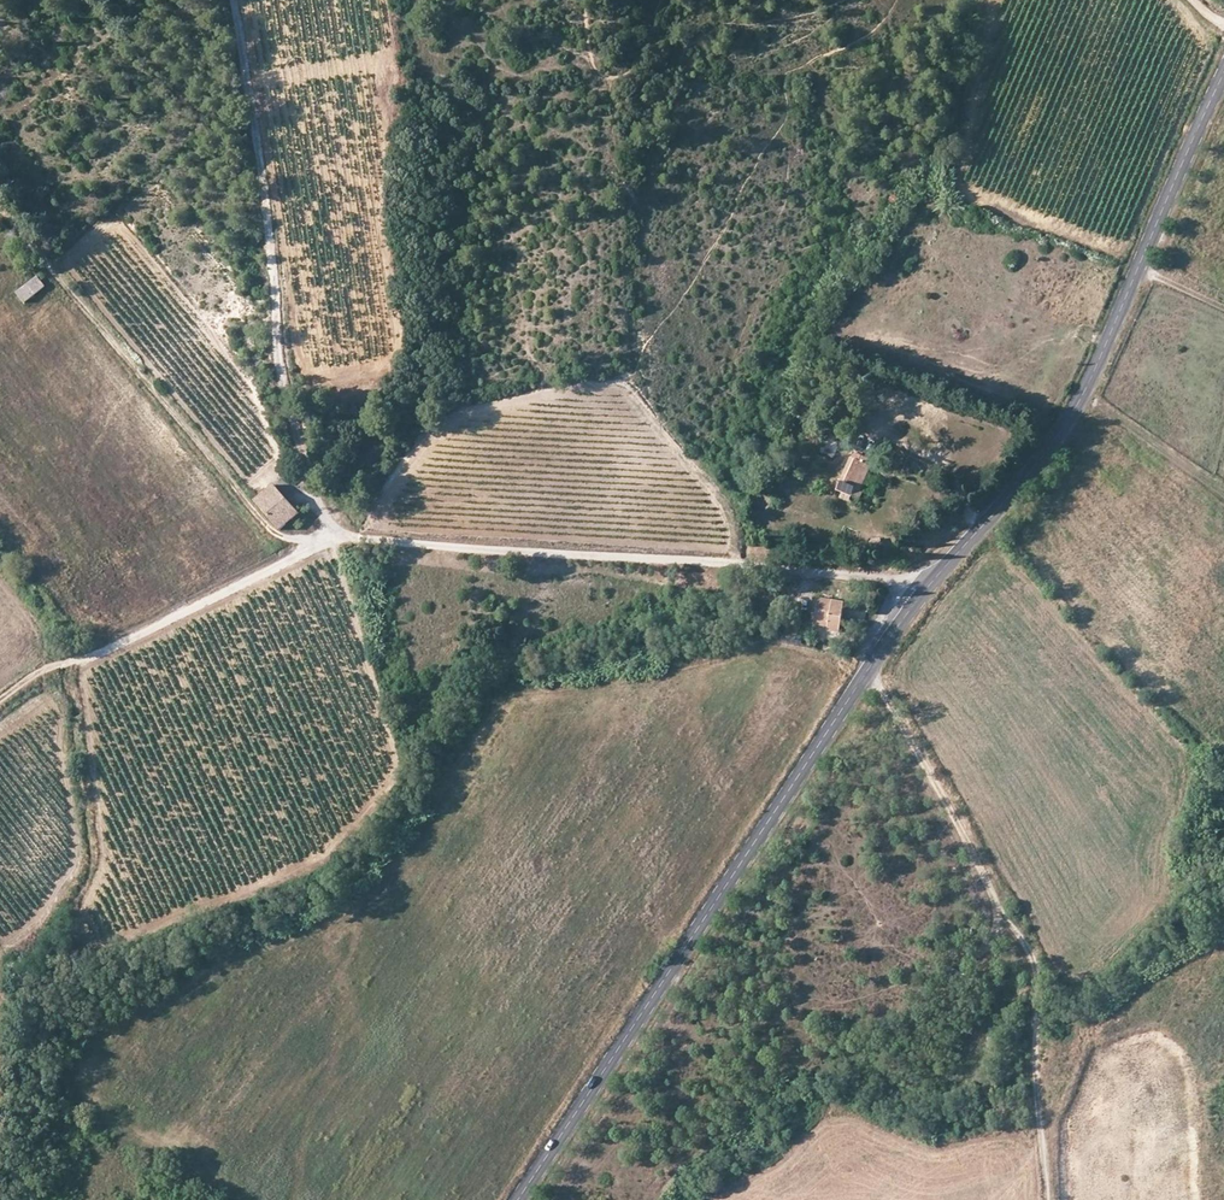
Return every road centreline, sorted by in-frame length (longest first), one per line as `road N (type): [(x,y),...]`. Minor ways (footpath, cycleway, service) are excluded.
road 1 (tertiary): [(519,1199),(912,607),(1057,439),(1118,321),(1223,74)]
road 2 (track): [(0,701),(47,668),(283,563),(325,532),(278,353),(274,259),(232,0)]
road 3 (track): [(325,532),(895,578),(923,593)]
road 4 (track): [(1047,1199),(1034,1092),(1036,965),(869,668)]

